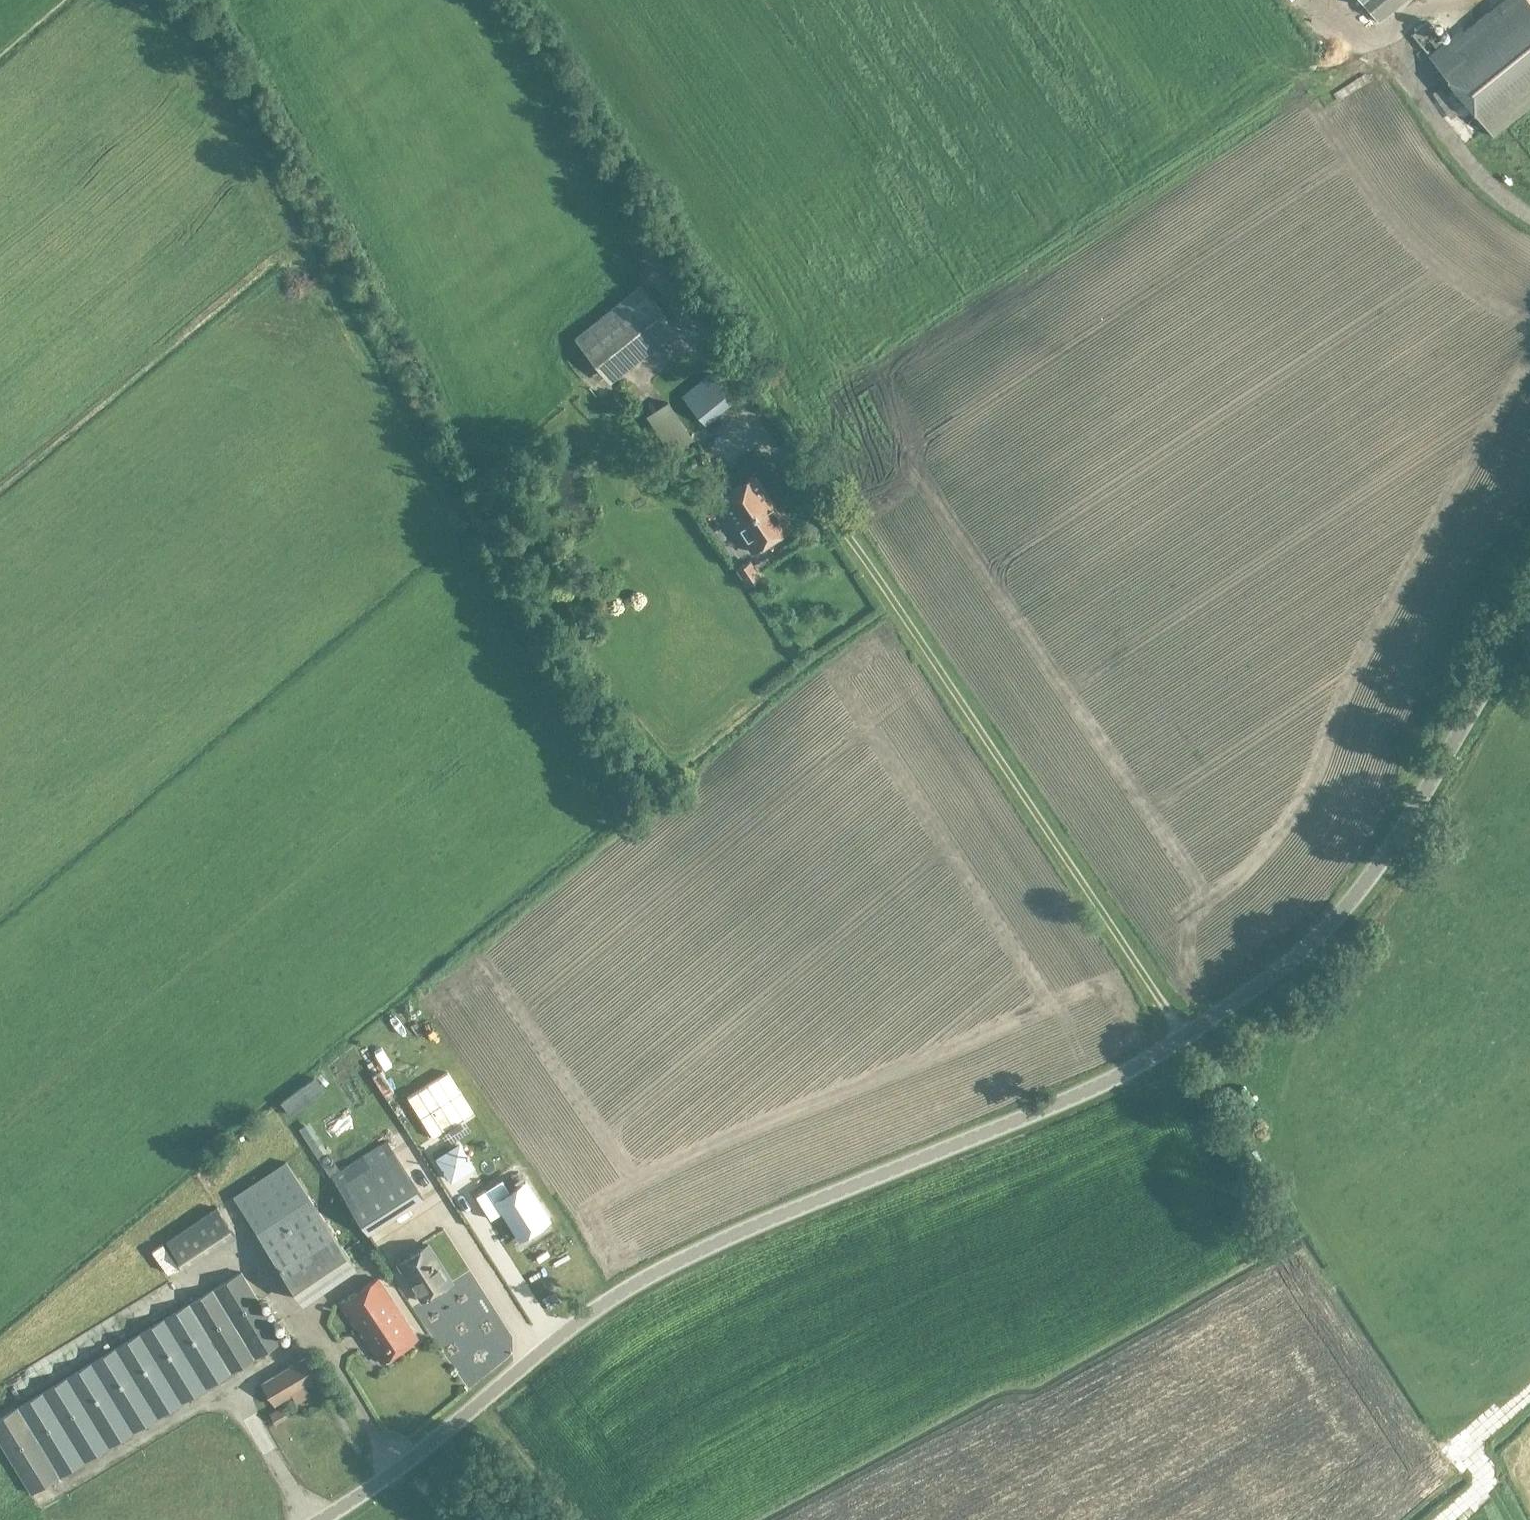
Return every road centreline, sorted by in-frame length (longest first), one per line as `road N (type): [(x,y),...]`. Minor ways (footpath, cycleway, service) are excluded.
road 1 (unclassified): [(318,1519),(372,1490),(562,1338),(675,1261),(1123,1078),(1289,970),(1341,919),(1384,857),(1529,608)]

